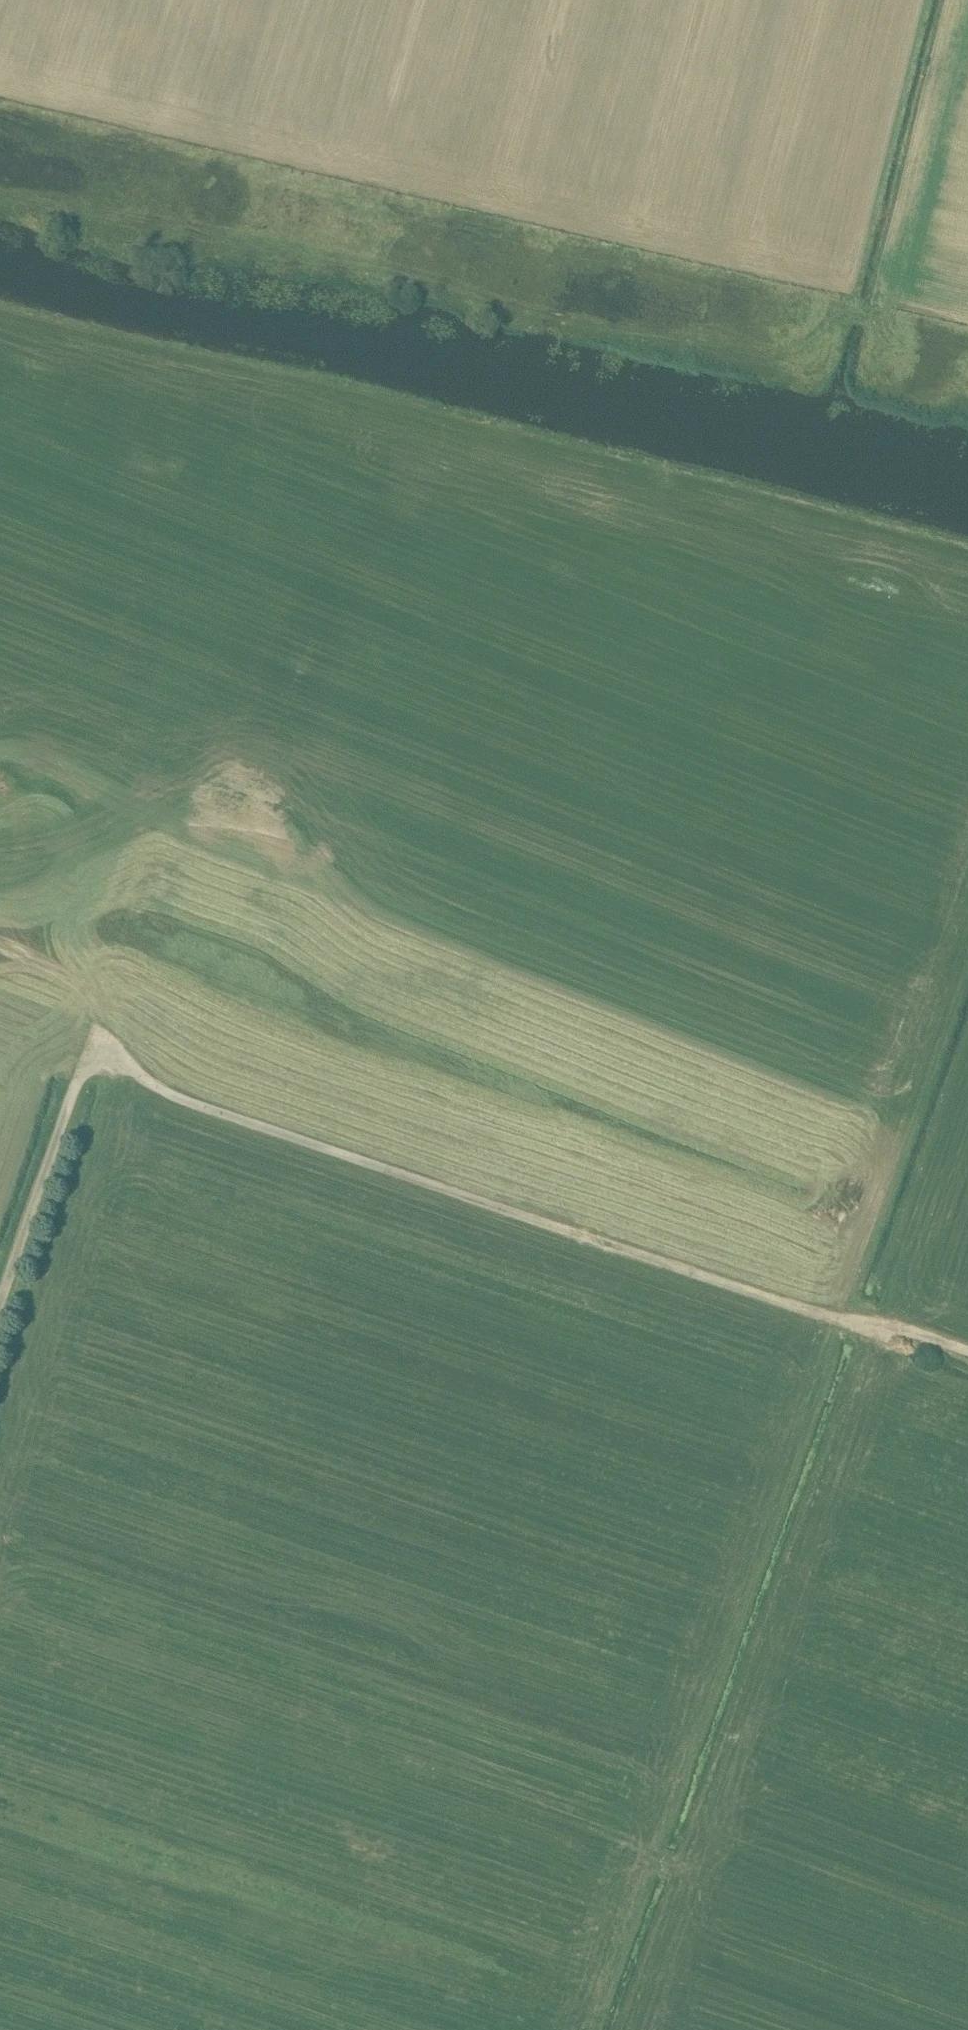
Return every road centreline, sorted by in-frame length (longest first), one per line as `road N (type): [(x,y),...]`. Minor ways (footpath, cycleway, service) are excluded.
road 1 (unclassified): [(0,1299),(73,1085),(87,1069),(113,1065),(179,1098),(802,1308),(967,1351)]

